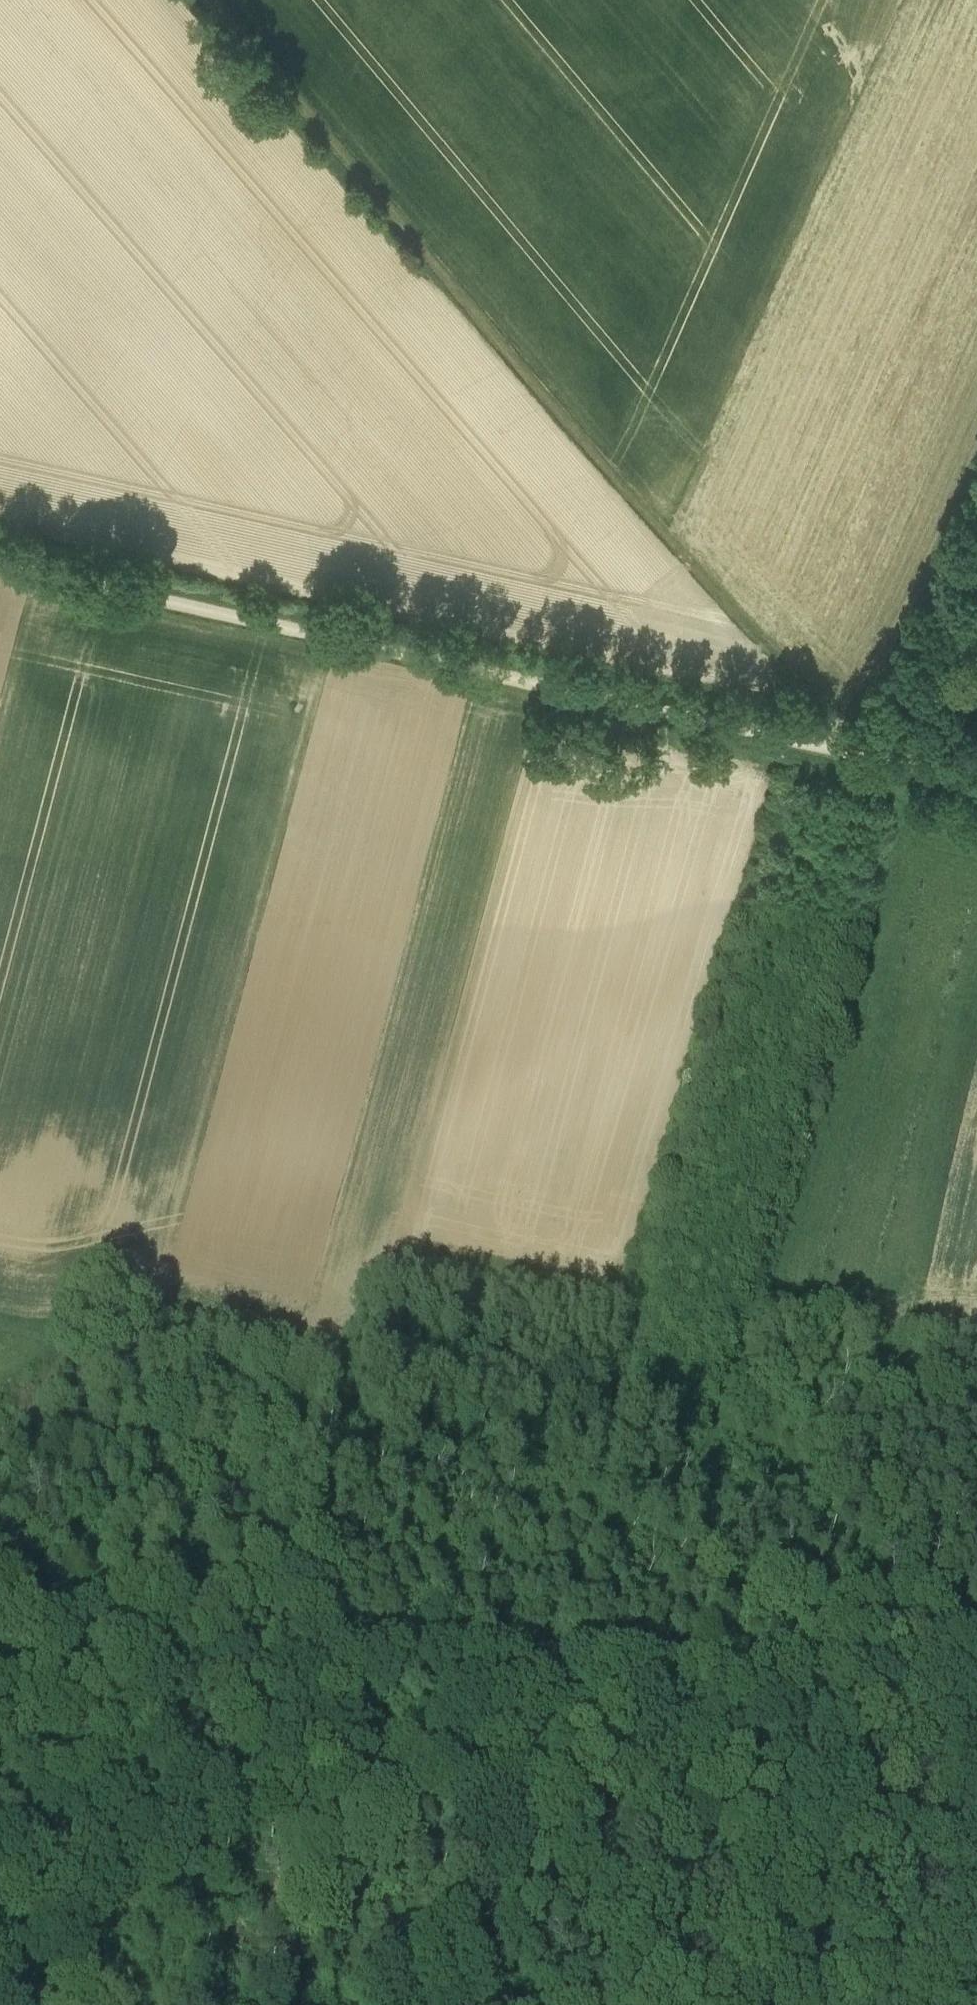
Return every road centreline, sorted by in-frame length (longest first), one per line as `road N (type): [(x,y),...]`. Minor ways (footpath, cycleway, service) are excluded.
road 1 (unclassified): [(0,560),(976,775)]
road 2 (track): [(200,0),(808,700),(835,744)]

